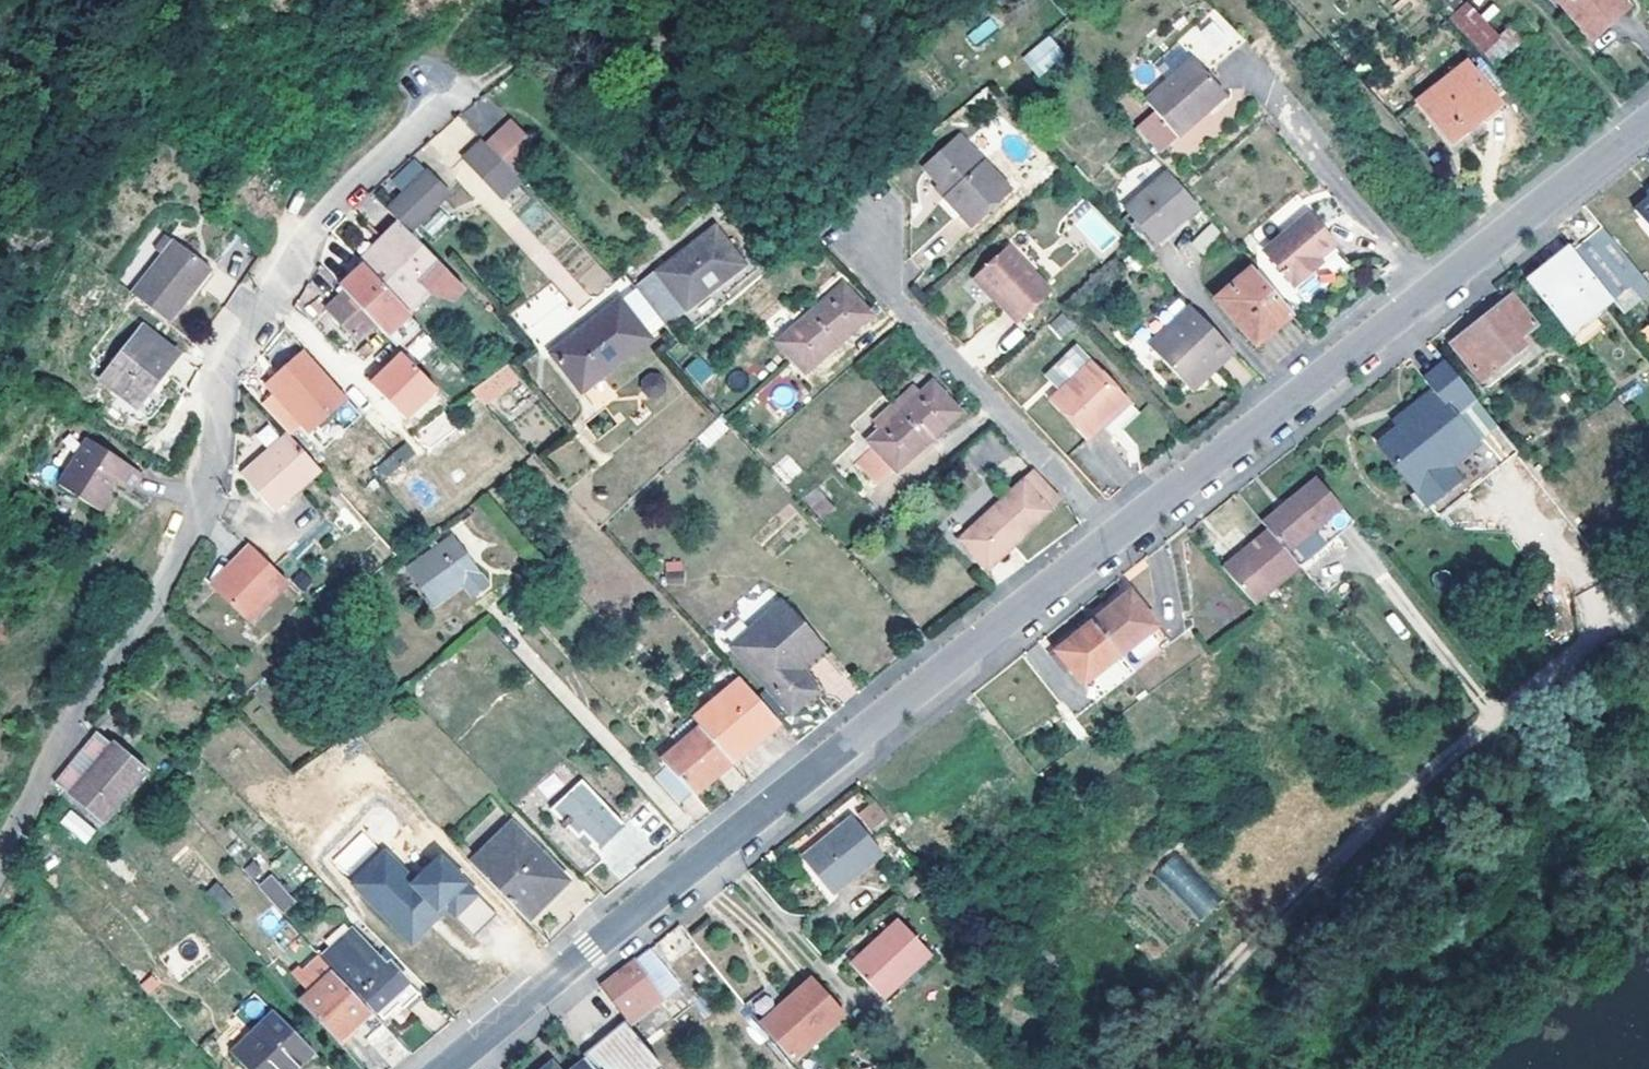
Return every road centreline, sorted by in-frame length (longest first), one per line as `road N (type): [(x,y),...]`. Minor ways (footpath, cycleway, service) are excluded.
road 1 (residential): [(0,841),(74,694),(184,550),(196,516),(214,379),(257,307),(299,244),(478,88)]
road 2 (tertiary): [(447,1068),(763,811),(1121,548)]
road 3 (track): [(1648,598),(1494,714),(1114,1068)]
road 4 (tertiary): [(1121,548),(1648,126)]
road 5 (residential): [(896,298),(1121,548)]
road 6 (track): [(1491,717),(1589,847),(1648,862)]
road 7 (residential): [(819,234),(881,180),(907,204),(907,288),(896,298)]

